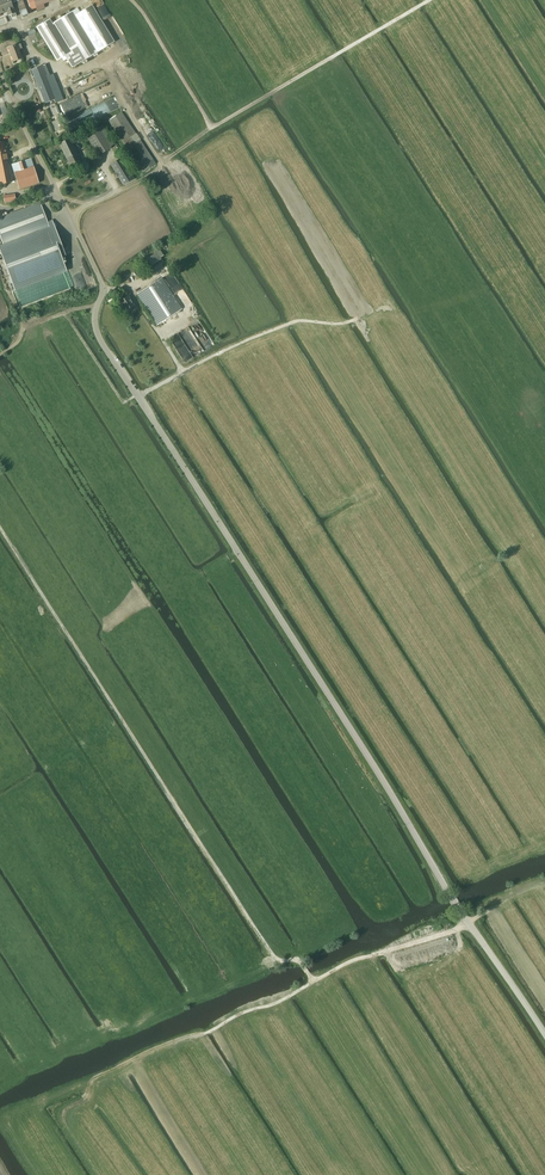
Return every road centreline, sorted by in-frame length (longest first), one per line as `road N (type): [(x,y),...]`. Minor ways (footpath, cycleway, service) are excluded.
road 1 (unclassified): [(544,1035),(99,339),(101,281),(0,70)]
road 2 (track): [(313,982),(300,962),(281,961),(263,940),(0,528)]
road 3 (track): [(119,191),(432,0)]
road 4 (track): [(65,313),(123,403),(296,322),(356,319)]
road 5 (track): [(203,1034),(358,959),(469,923)]
road 6 (track): [(132,0),(214,129)]

